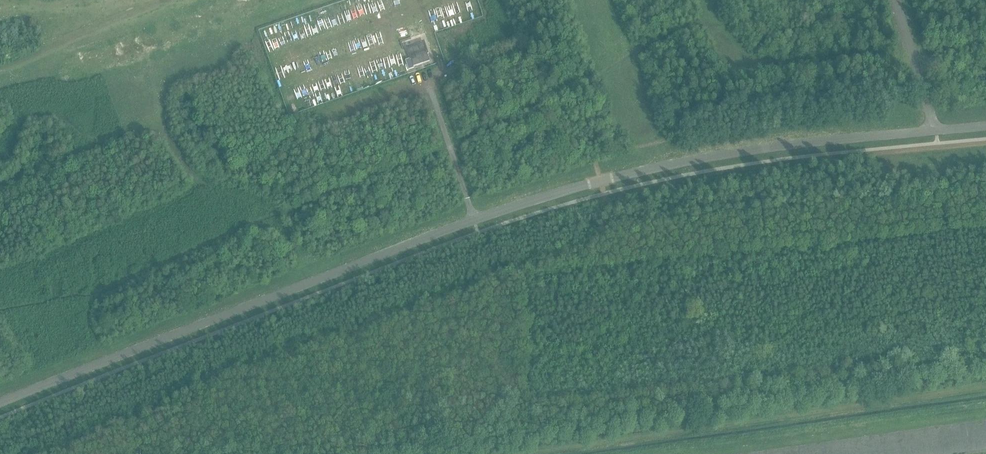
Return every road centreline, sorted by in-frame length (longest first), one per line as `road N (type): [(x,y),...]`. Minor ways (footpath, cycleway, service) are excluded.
road 1 (unclassified): [(0,403),(474,220),(589,184),(736,153),(985,124)]

